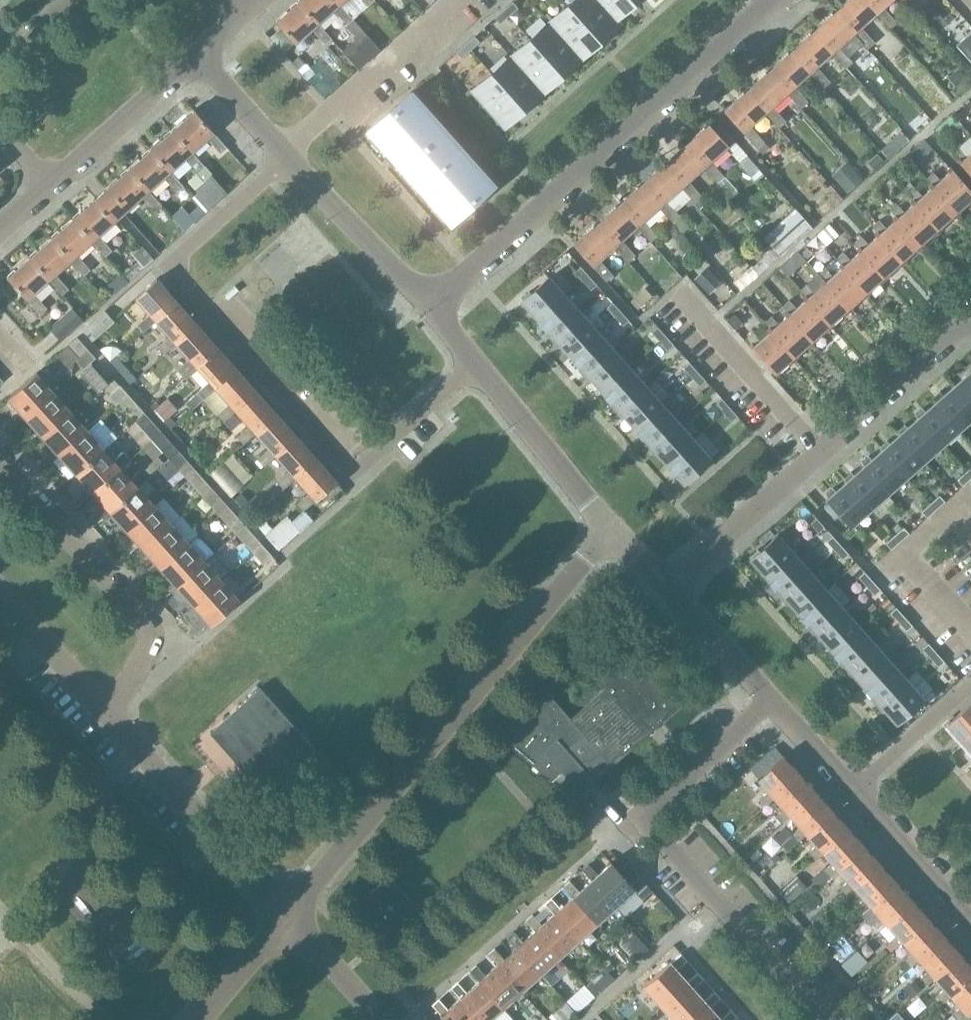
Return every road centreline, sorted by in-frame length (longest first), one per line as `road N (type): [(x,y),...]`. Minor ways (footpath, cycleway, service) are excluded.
road 1 (residential): [(286,156),(170,265),(352,473),(476,363)]
road 2 (residential): [(292,917),(613,526)]
road 3 (residential): [(429,308),(779,0)]
road 4 (residential): [(821,1019),(640,814),(772,702)]
road 5 (residential): [(970,329),(671,586)]
road 6 (residential): [(110,716),(146,654),(144,622),(0,460)]
road 7 (residential): [(970,927),(772,702)]
road 8 (residential): [(292,917),(110,716)]
road 9 (residential): [(613,526),(476,363)]
road 10 (residential): [(429,308),(286,156)]
road 11 (residential): [(52,185),(196,60)]
road 12 (residential): [(110,716),(0,596)]
road 13 (residential): [(772,702),(671,586)]
road 14 (residential): [(383,1019),(292,917)]
road 15 (residential): [(204,1019),(292,917)]
road 16 (residential): [(286,156),(196,60)]

